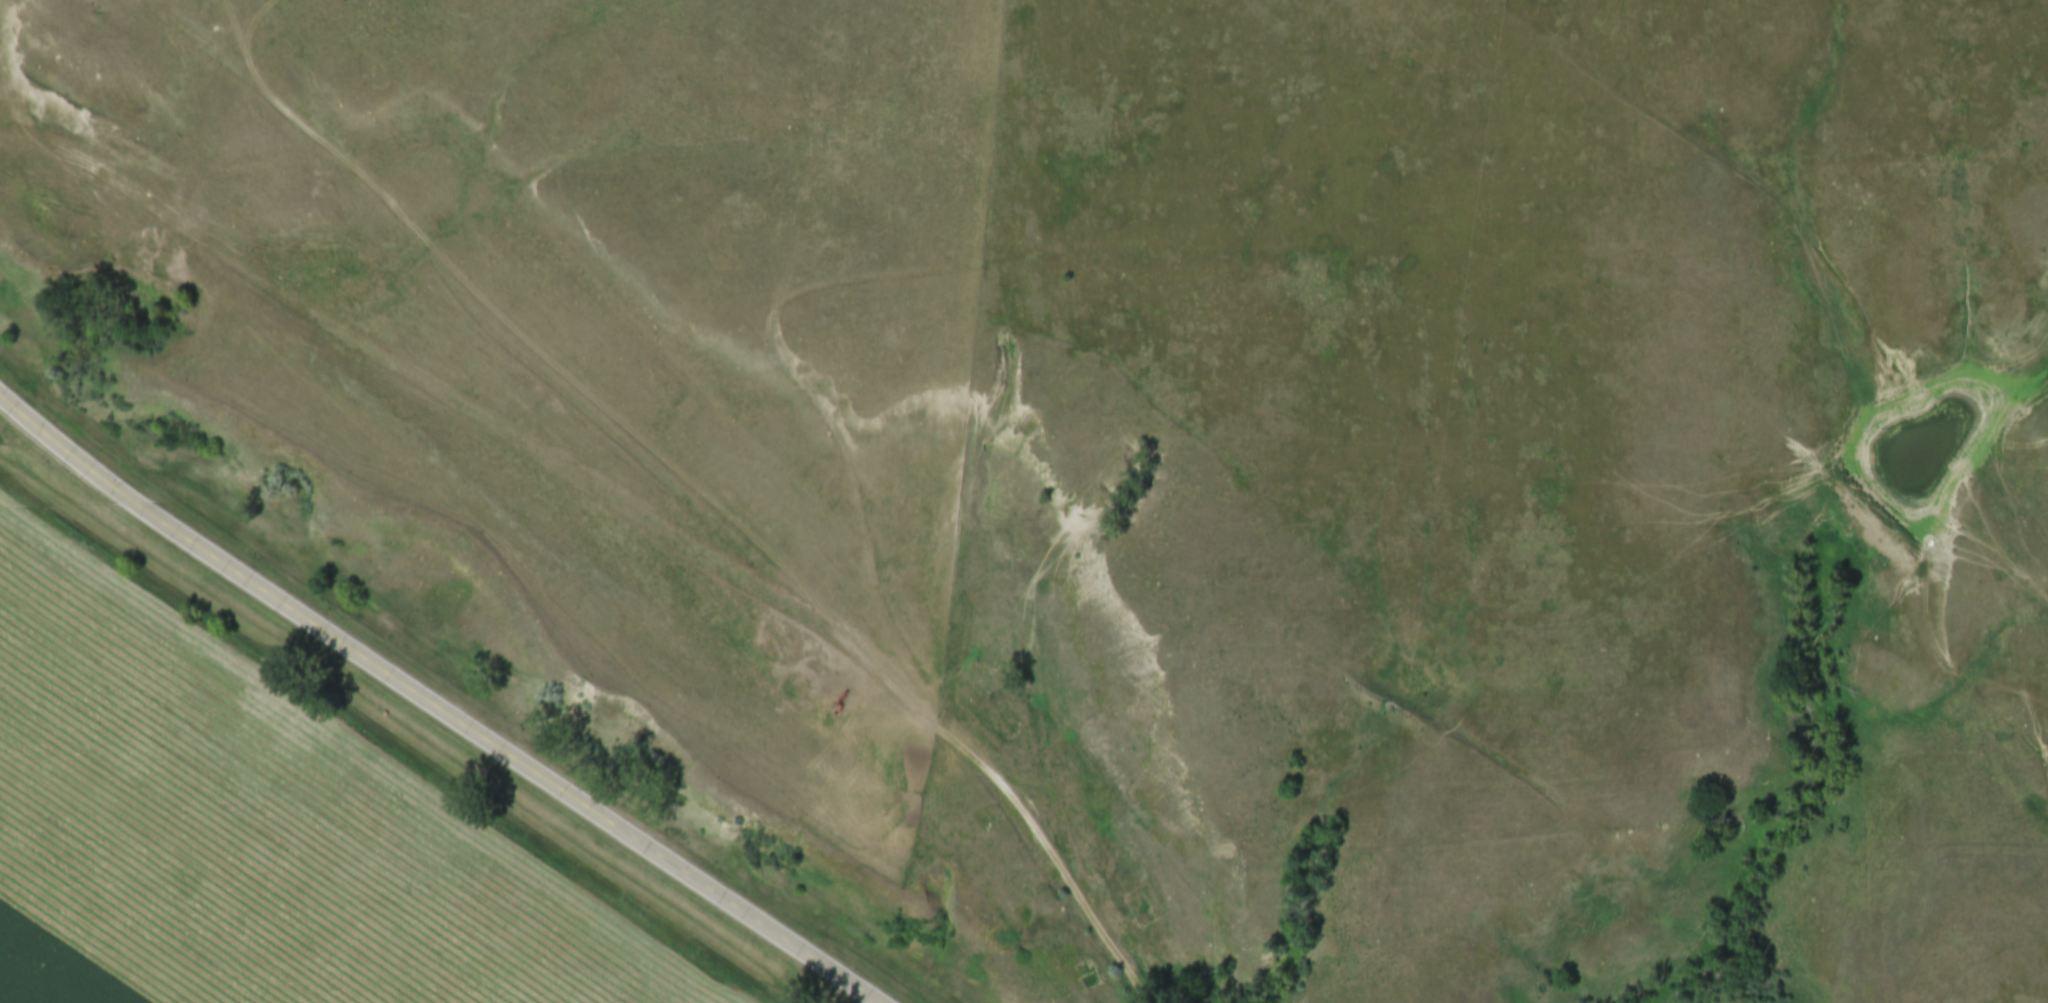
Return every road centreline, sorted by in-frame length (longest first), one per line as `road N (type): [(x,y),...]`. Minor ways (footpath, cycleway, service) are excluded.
road 1 (secondary): [(865,1002),(169,541),(0,410)]

